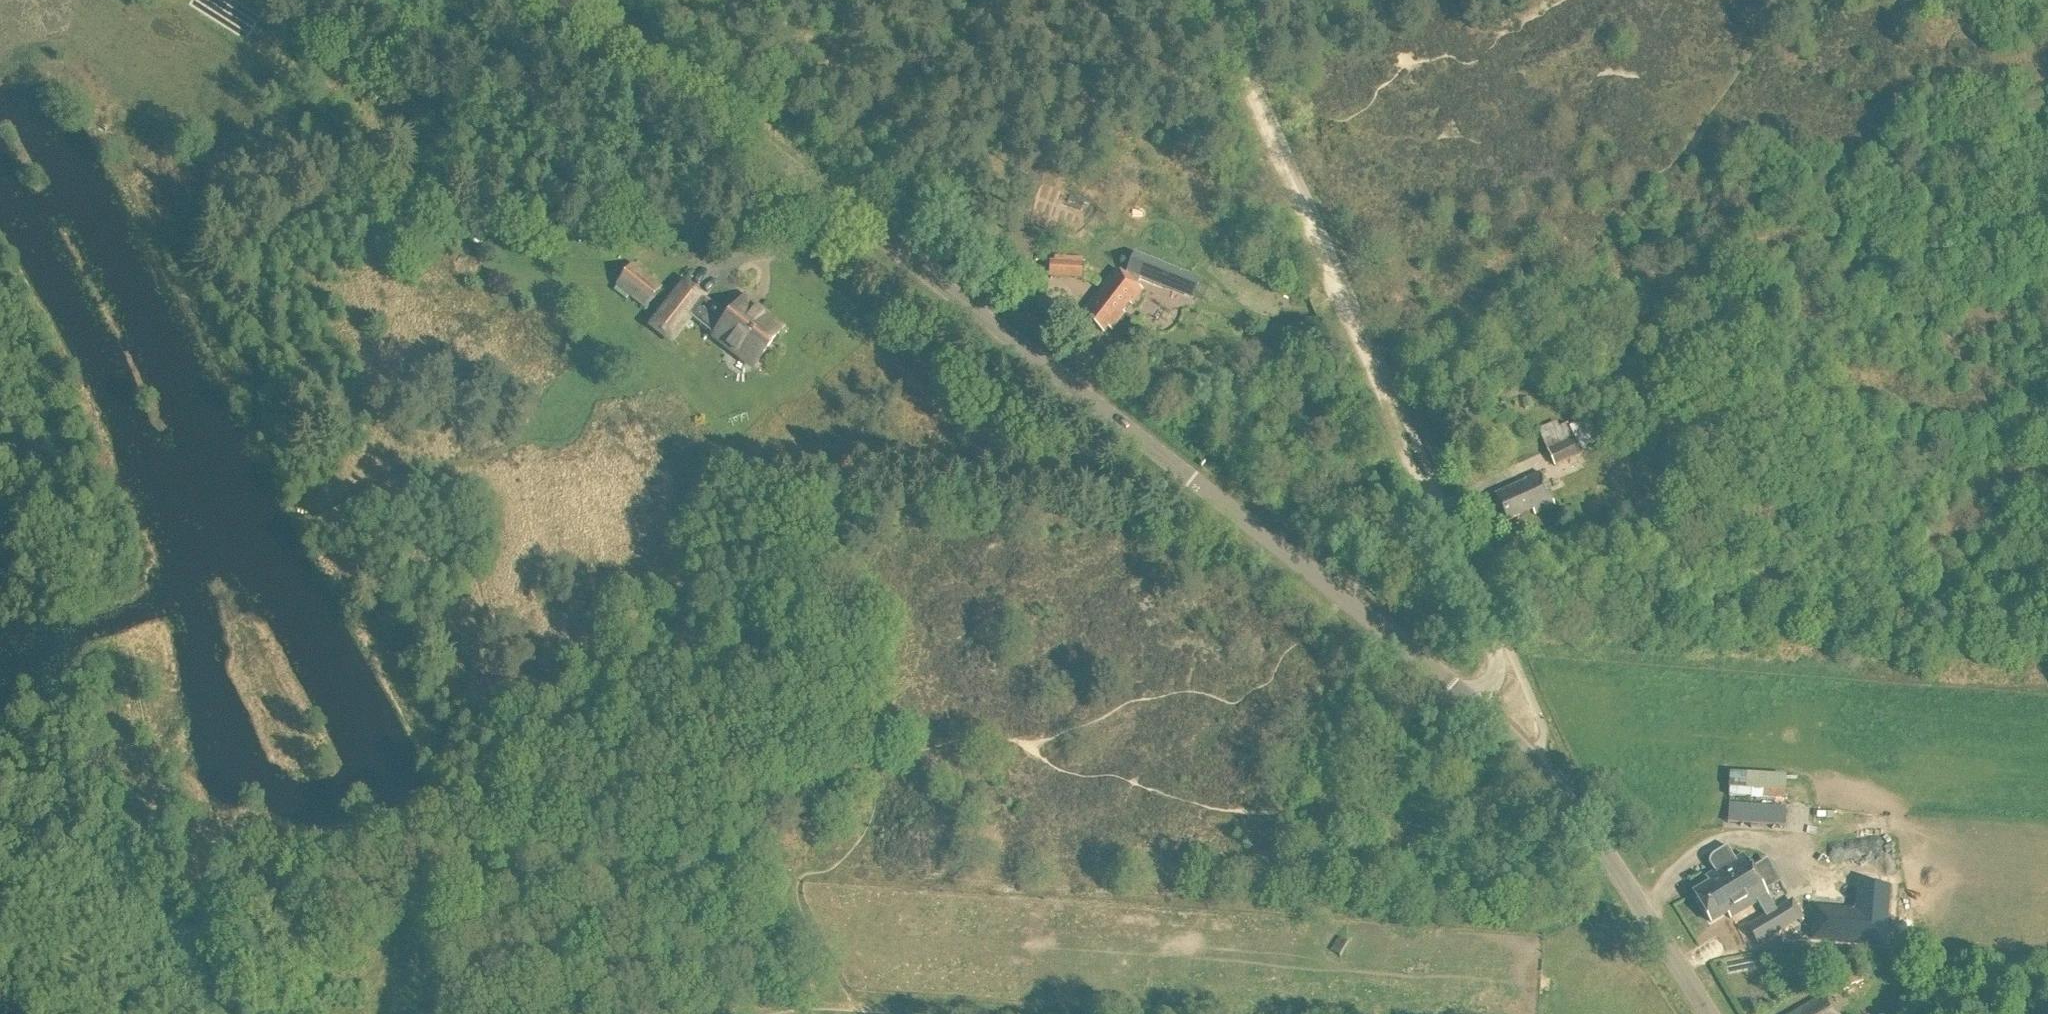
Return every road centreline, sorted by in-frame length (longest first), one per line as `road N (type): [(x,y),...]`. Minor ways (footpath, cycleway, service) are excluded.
road 1 (tertiary): [(1706,1013),(1574,811),(1477,705),(574,0)]
road 2 (track): [(1434,515),(1206,0)]
road 3 (track): [(737,1013),(963,1013)]
road 4 (track): [(1477,705),(1500,660),(1434,515)]
road 5 (track): [(451,824),(464,854),(492,1013)]
road 6 (track): [(1434,515),(1351,581),(1344,596)]

